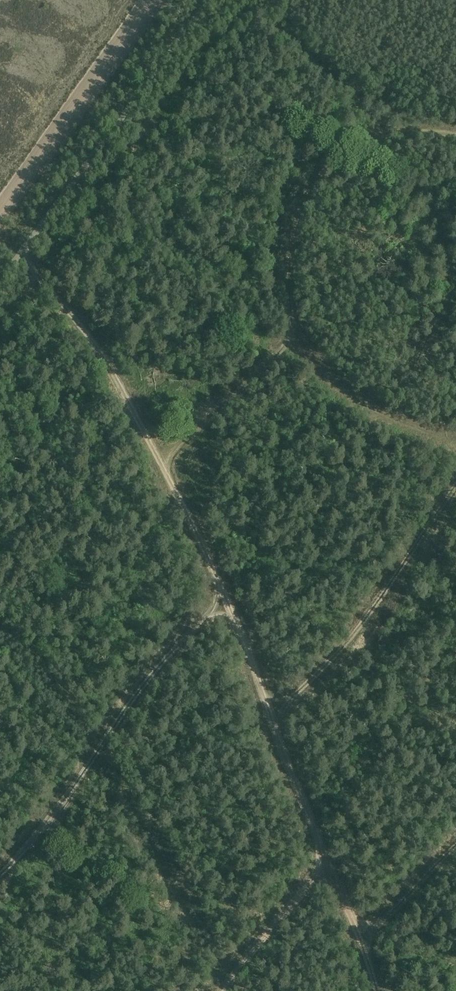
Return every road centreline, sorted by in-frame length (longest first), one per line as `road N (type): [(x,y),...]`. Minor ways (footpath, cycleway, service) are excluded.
road 1 (track): [(0,204),(151,0)]

